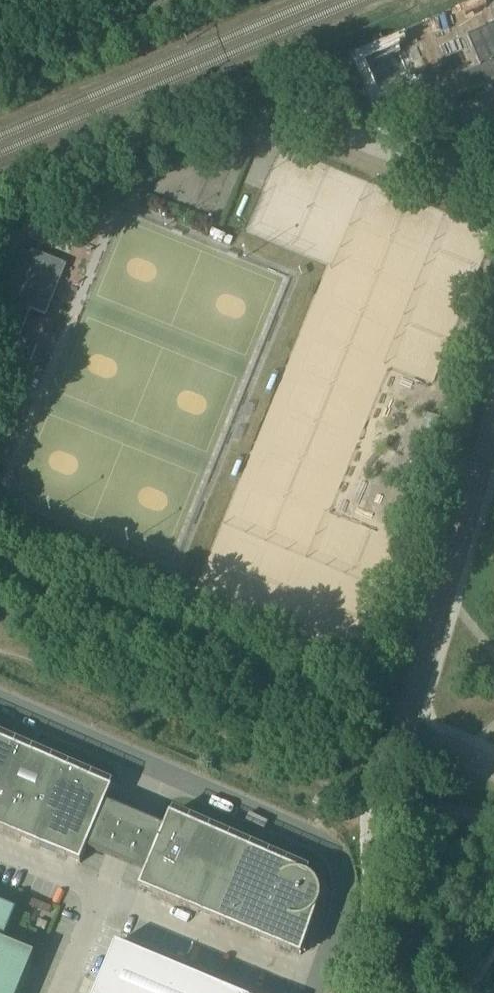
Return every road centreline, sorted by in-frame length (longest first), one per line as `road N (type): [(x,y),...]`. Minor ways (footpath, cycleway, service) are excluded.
road 1 (residential): [(493,768),(414,736),(406,721),(493,424)]
road 2 (unclassified): [(156,767),(315,837),(333,853),(342,900),(312,992)]
road 3 (unclassified): [(156,767),(60,992)]
road 4 (residential): [(493,182),(271,98)]
road 5 (unclassified): [(0,700),(156,767)]

